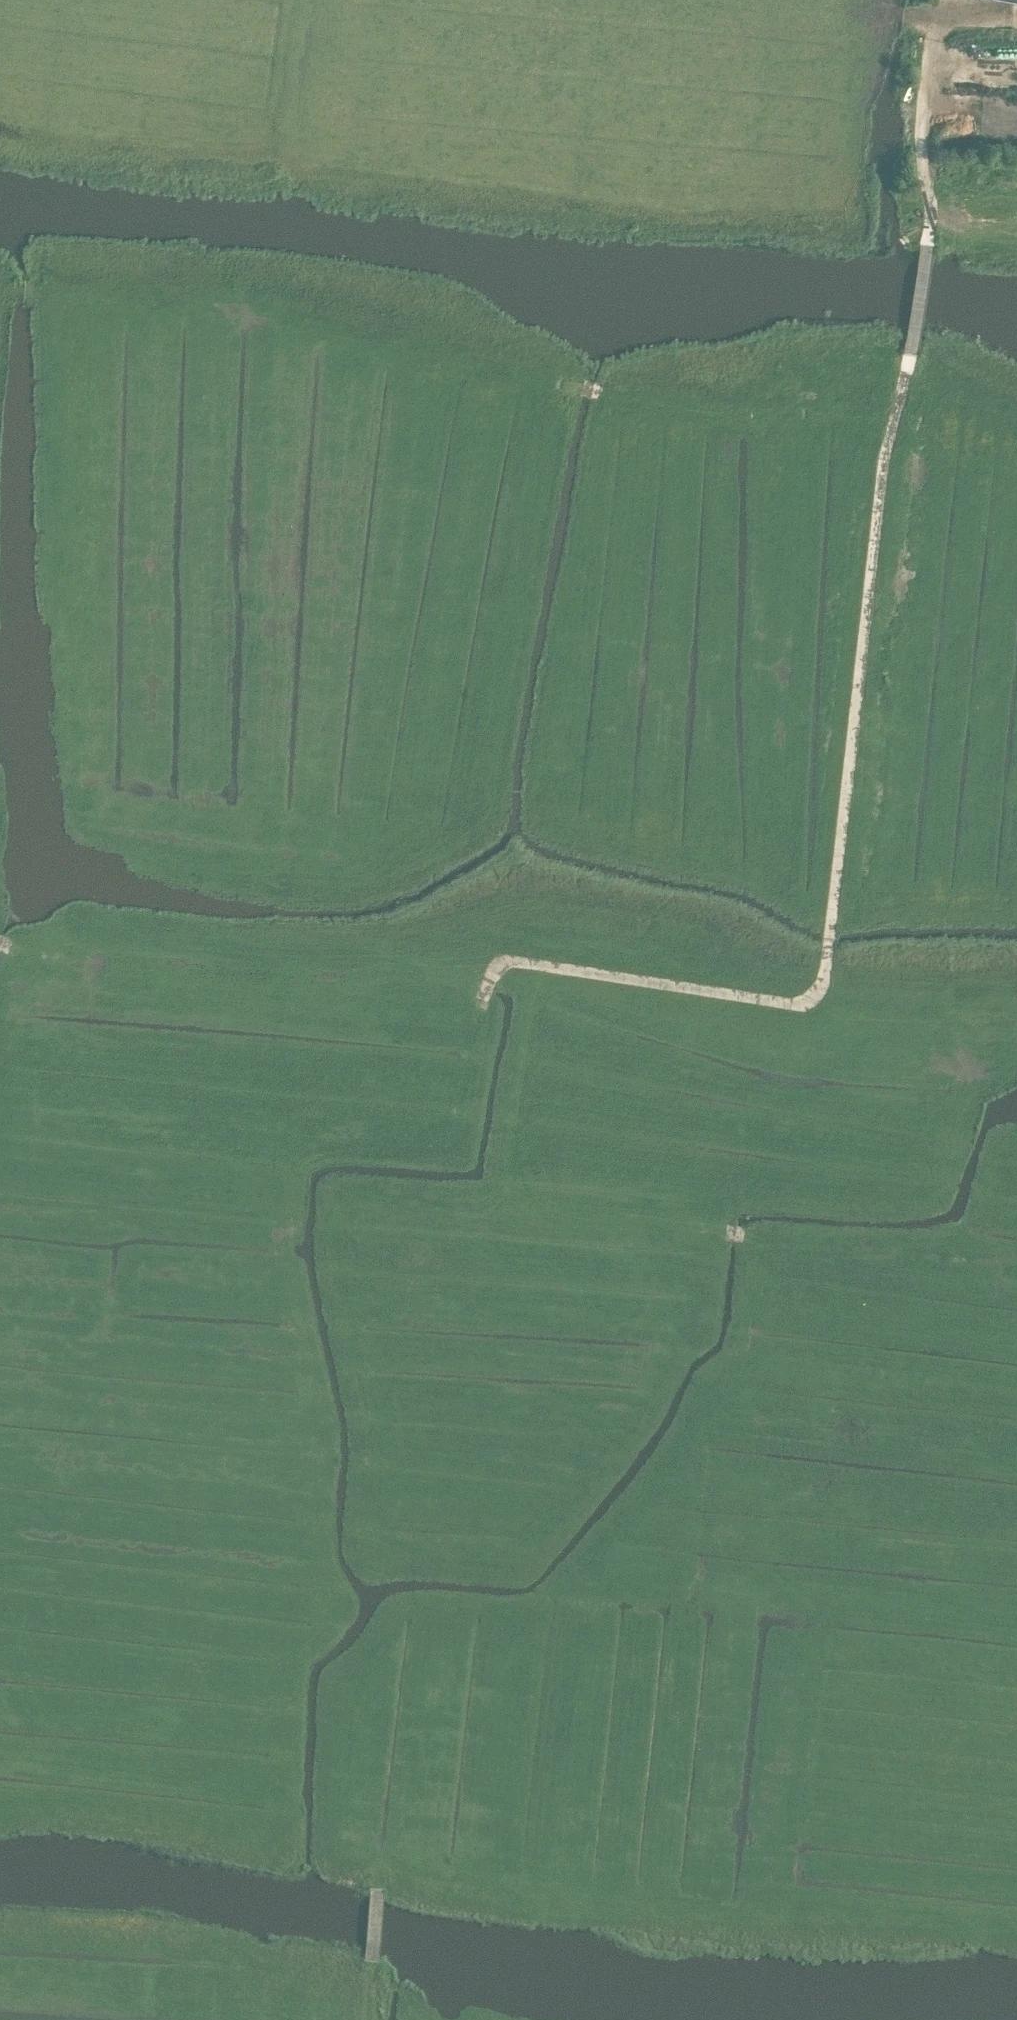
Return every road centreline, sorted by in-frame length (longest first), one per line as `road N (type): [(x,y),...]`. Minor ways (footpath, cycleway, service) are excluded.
road 1 (track): [(482,1000),(501,963),(797,1003),(821,992),(885,459),(929,235)]
road 2 (track): [(952,0),(932,53),(924,146),(929,235)]

